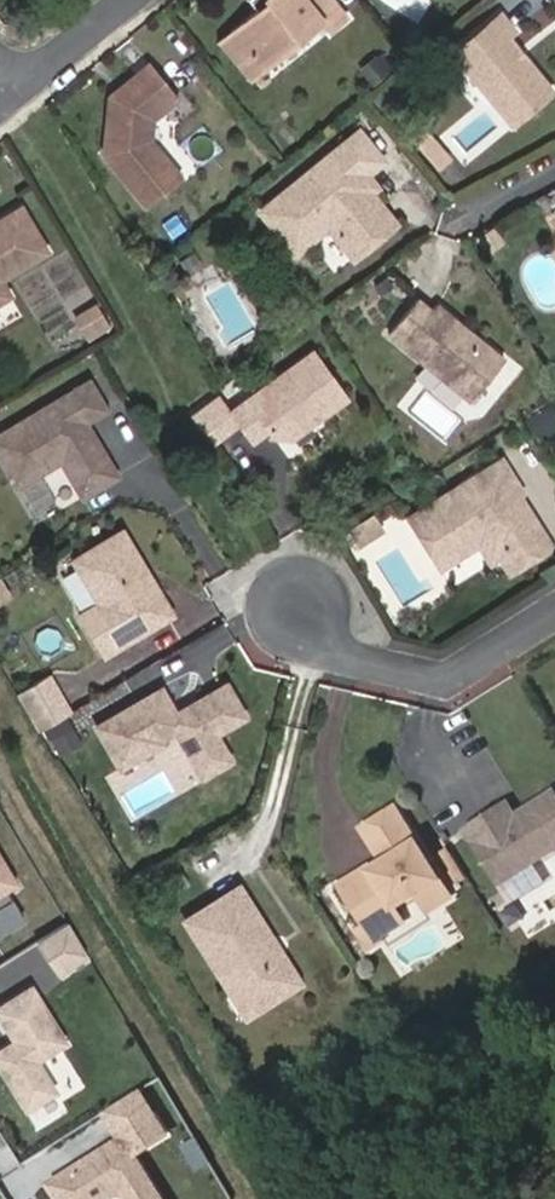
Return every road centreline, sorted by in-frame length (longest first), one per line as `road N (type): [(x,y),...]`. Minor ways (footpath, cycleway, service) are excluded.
road 1 (residential): [(554,618),(463,674),(441,677),(360,662),(312,633),(291,604)]
road 2 (residential): [(125,0),(13,90)]

